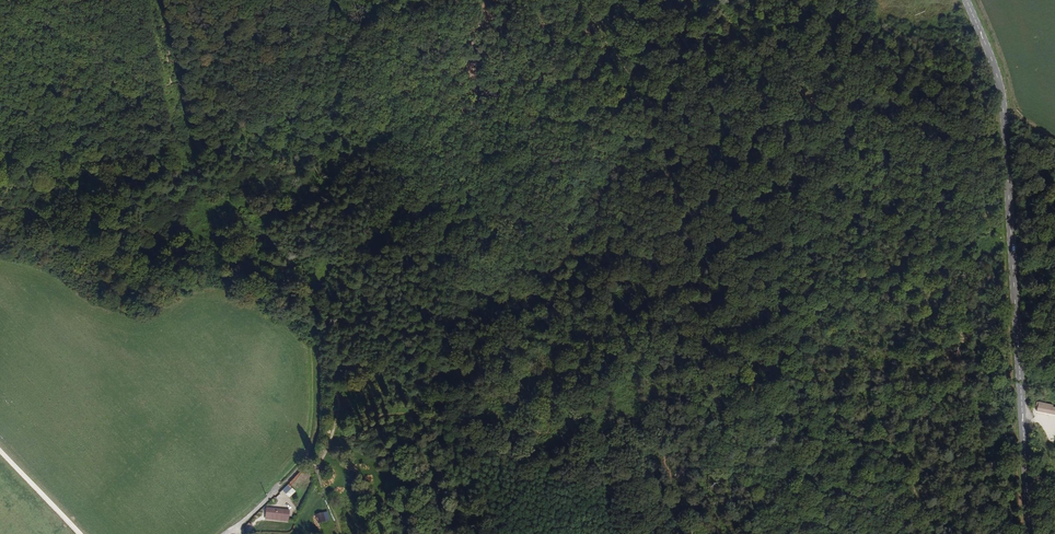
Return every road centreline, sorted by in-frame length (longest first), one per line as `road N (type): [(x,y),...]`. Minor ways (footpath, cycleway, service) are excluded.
road 1 (track): [(799,533),(769,467),(718,407),(704,279),(685,247),(694,211),(685,200),(689,162),(673,103),(628,71),(565,0)]
road 2 (tertiary): [(966,0),(1003,110),(1029,533)]
road 3 (track): [(368,0),(355,82),(369,121)]

